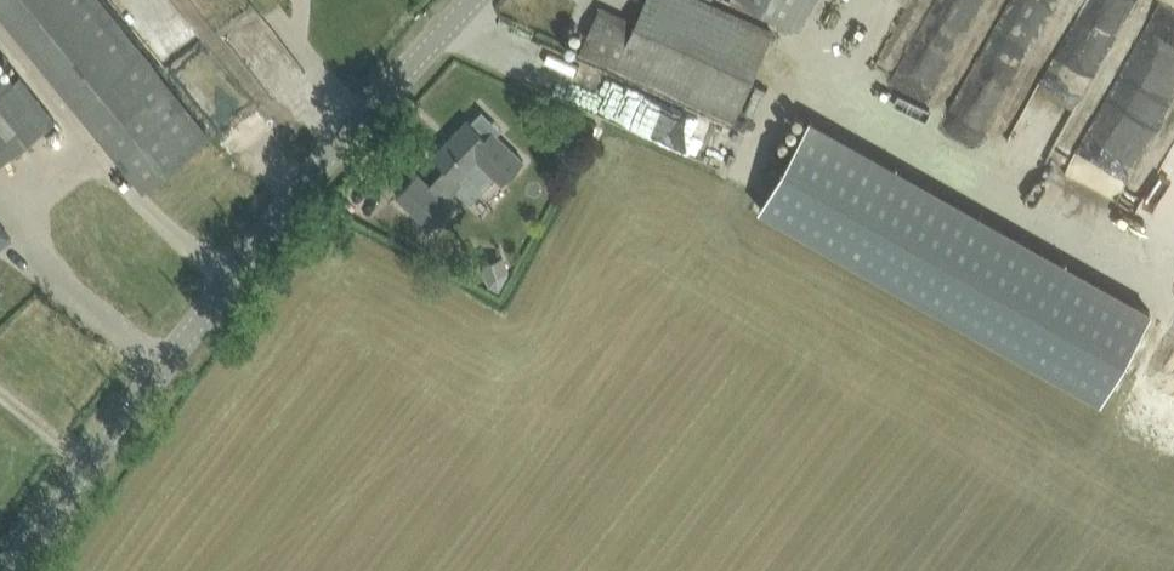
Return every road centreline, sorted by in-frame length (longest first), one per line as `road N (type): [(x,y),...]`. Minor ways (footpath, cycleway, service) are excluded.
road 1 (tertiary): [(14,570),(346,135),(472,0)]

